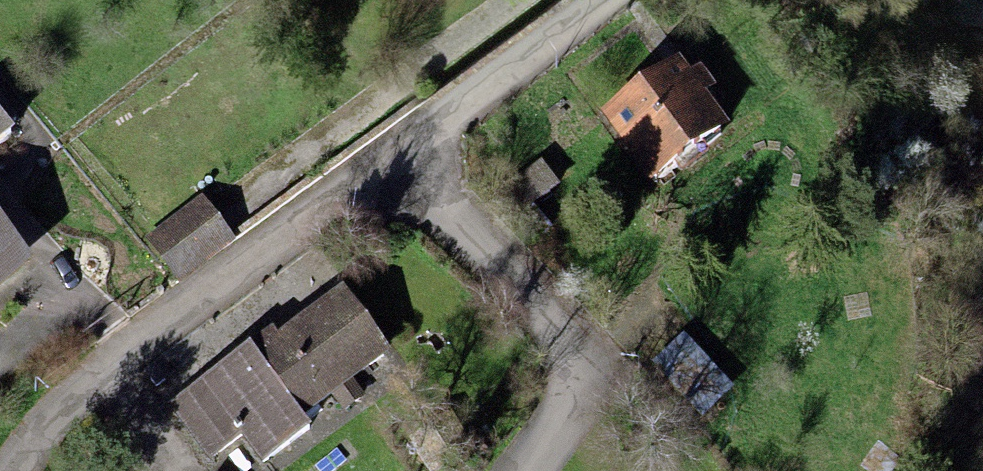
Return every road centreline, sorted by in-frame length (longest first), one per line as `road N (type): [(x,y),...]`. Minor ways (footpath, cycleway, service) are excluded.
road 1 (residential): [(404,167),(90,379),(35,433),(12,470)]
road 2 (residential): [(404,167),(533,295),(576,353),(571,421),(533,470)]
road 3 (residential): [(618,0),(404,167)]

